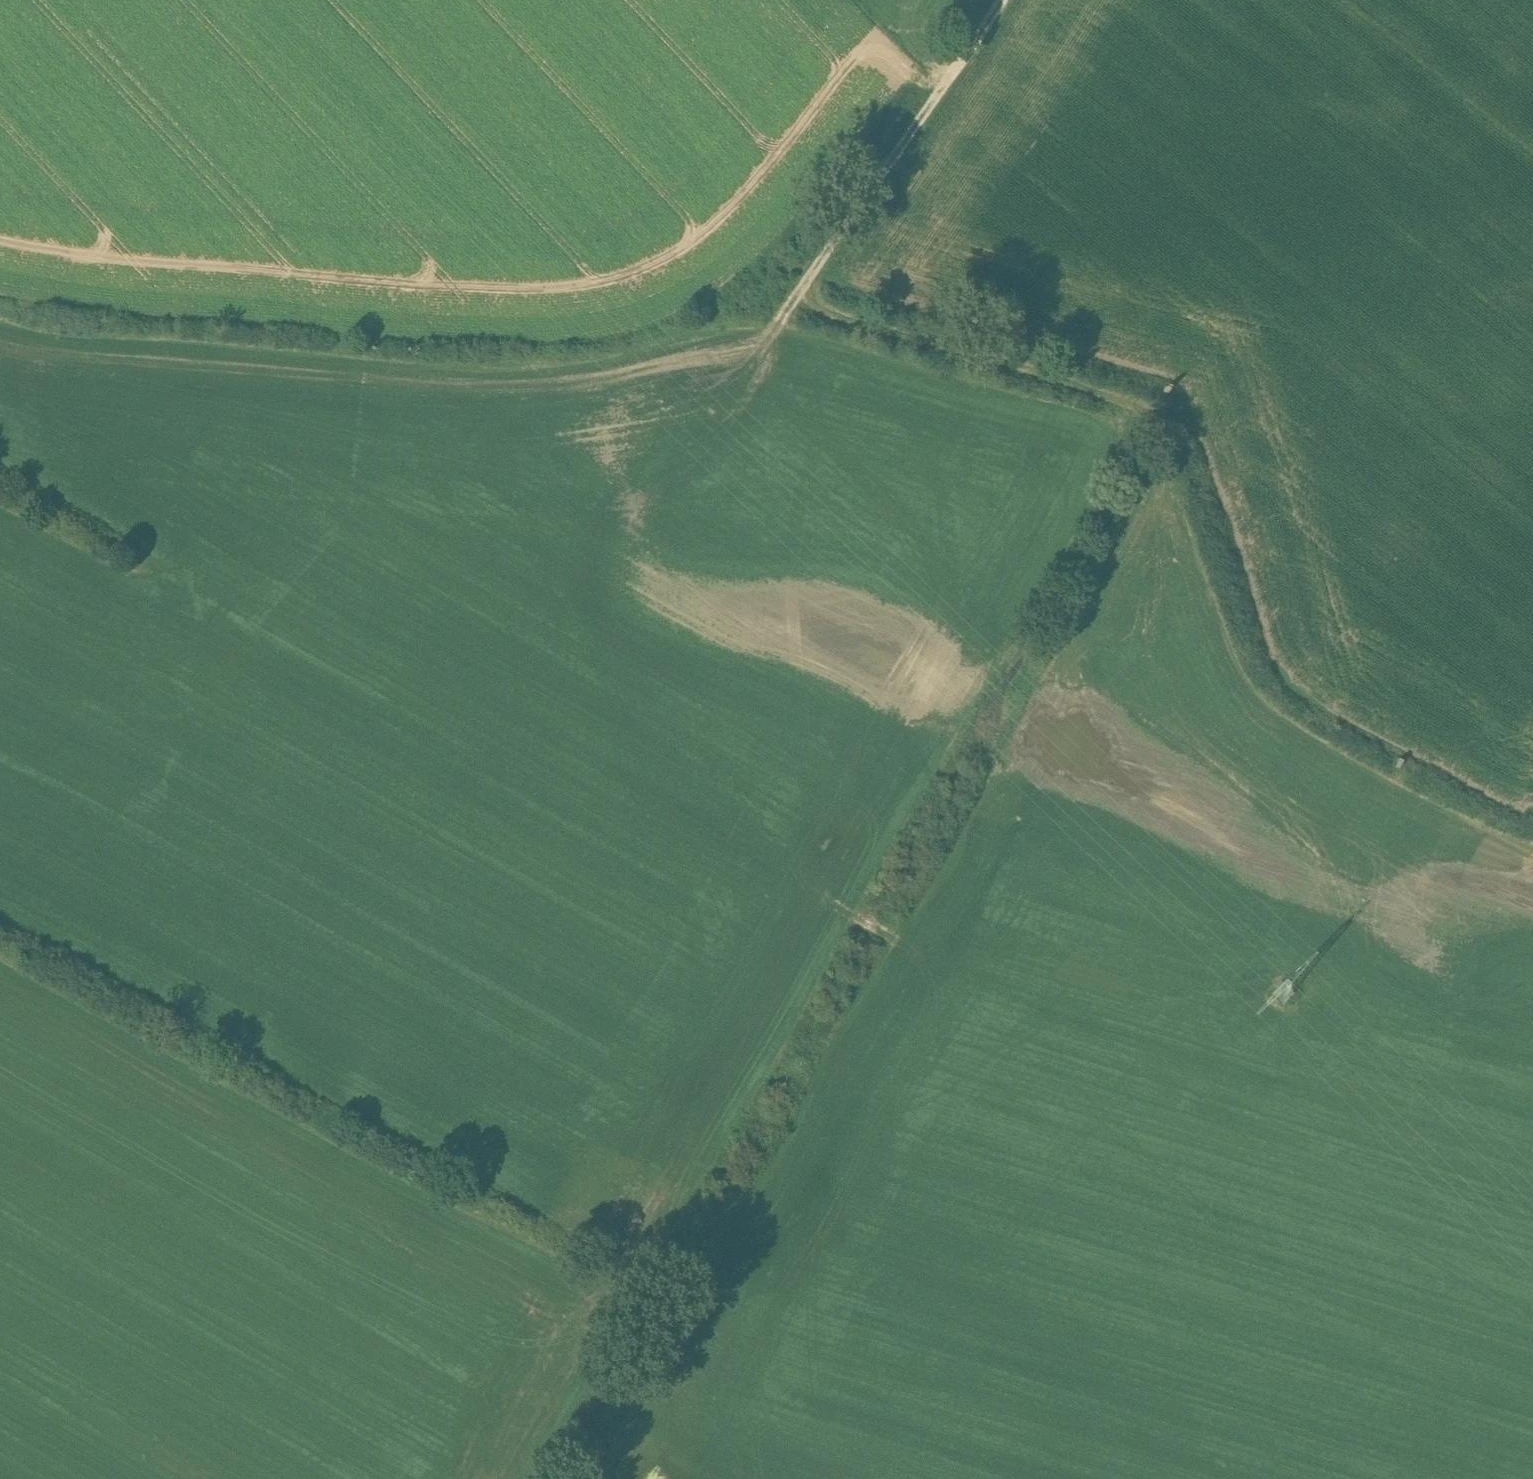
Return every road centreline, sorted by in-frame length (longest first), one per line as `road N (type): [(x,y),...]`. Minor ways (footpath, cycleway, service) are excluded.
road 1 (track): [(992,0),(779,301),(702,379)]
road 2 (track): [(779,301),(1144,407)]

